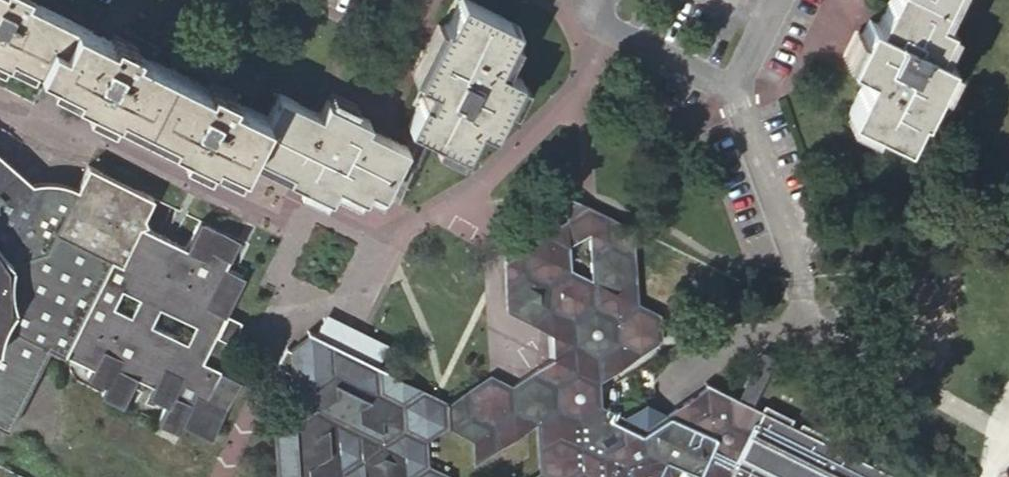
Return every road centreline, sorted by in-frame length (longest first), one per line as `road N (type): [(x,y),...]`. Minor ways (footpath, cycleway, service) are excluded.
road 1 (residential): [(607,0),(613,37),(715,81),(746,72),(778,0)]

